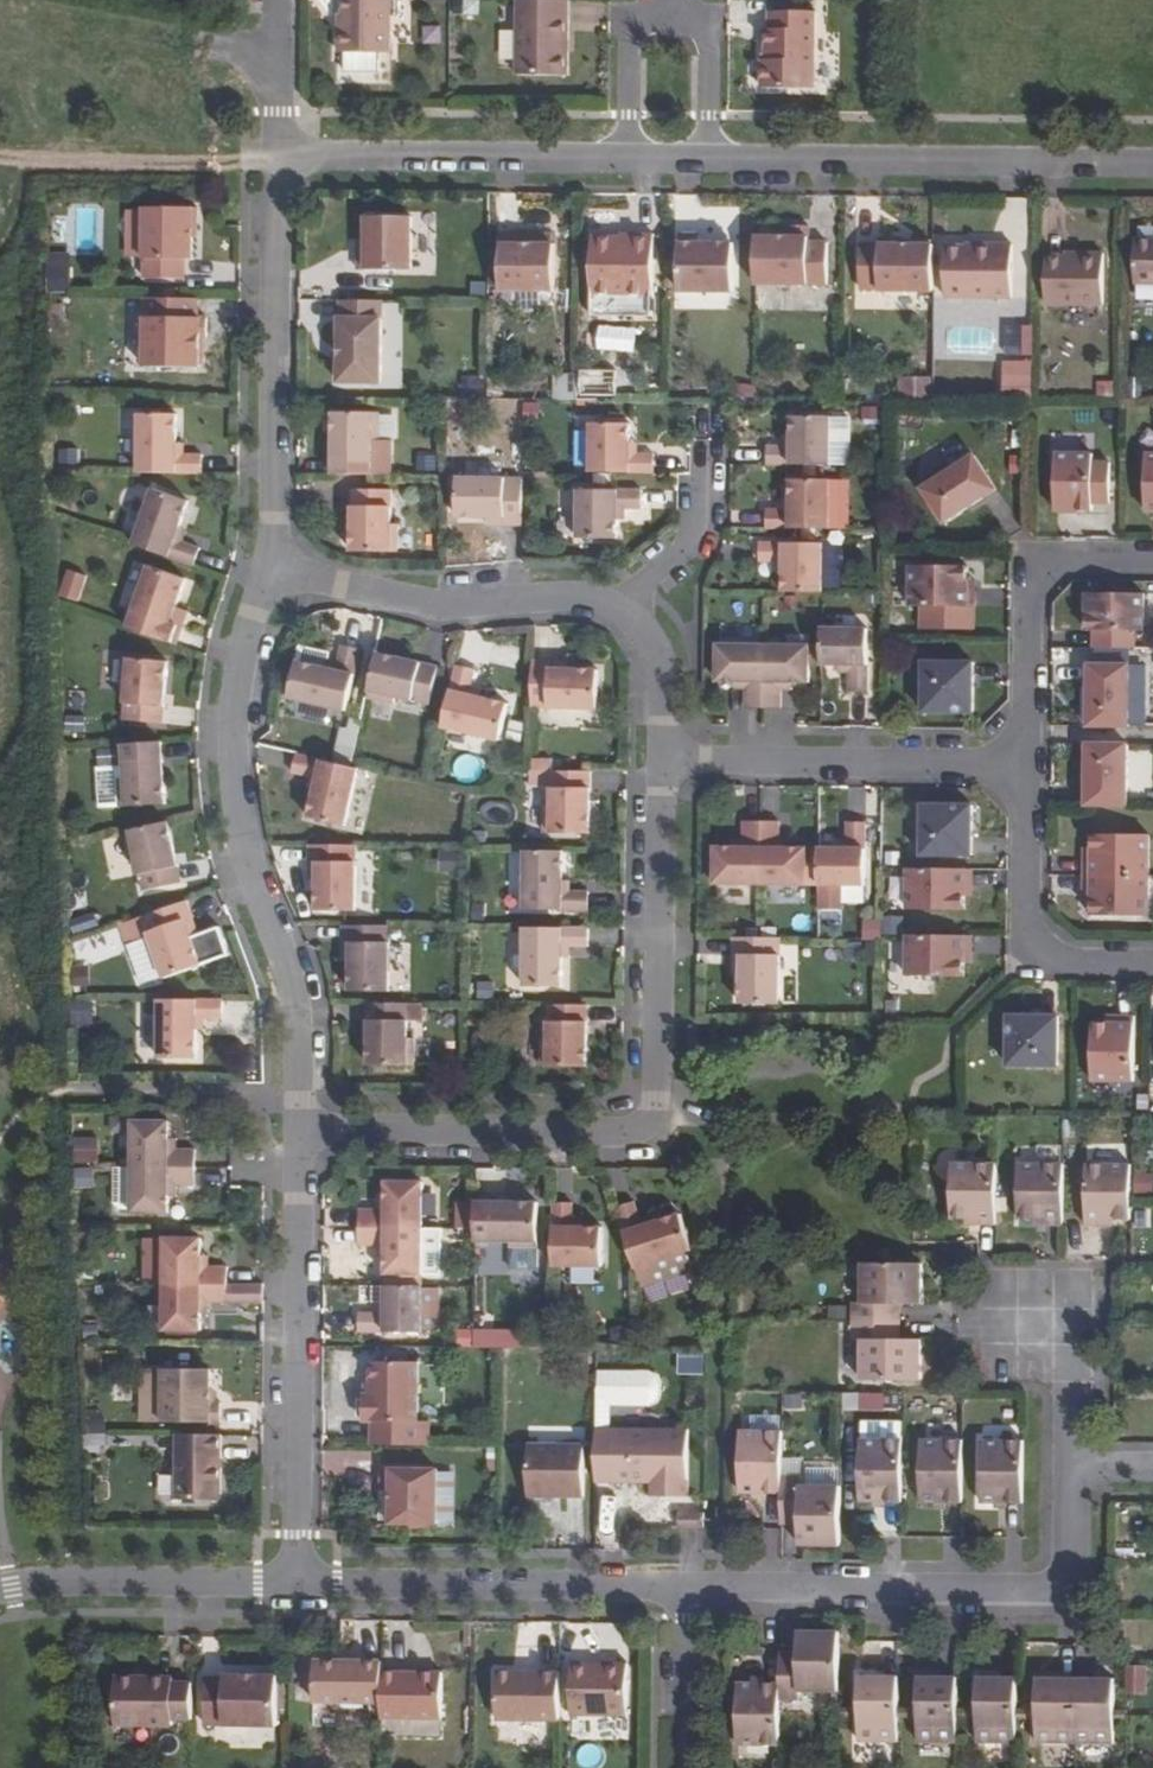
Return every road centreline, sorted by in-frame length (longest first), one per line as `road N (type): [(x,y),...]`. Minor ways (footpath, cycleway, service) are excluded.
road 1 (residential): [(302,1128),(615,1132),(644,1125),(655,1100),(661,764)]
road 2 (residential): [(302,1128),(297,996),(233,780),(238,684),(272,568)]
road 3 (residential): [(688,1588),(1066,1590),(1069,1465)]
road 4 (residential): [(300,1581),(302,1128)]
road 5 (residential): [(704,161),(1152,165)]
road 6 (residential): [(272,568),(278,154)]
road 7 (residential): [(300,1581),(688,1588)]
road 8 (residential): [(1025,768),(661,764)]
road 9 (residential): [(617,611),(558,602),(435,610),(272,568)]
road 10 (residential): [(278,154),(629,161)]
road 11 (residential): [(1025,768),(1023,934),(1032,957),(1052,966),(1152,965)]
road 12 (residential): [(1152,562),(1066,562),(1042,575),(1031,599),(1025,768)]
road 13 (residential): [(0,1591),(90,1580),(300,1581)]
road 14 (residential): [(617,611),(673,569),(707,518),(710,457)]
road 15 (residential): [(669,20),(621,19),(629,161)]
road 16 (residential): [(688,1588),(686,1767)]
road 17 (residential): [(704,161),(705,21),(669,20)]
road 18 (residential): [(661,764),(660,675),(643,640),(617,611)]
road 19 (residential): [(278,154),(275,0)]
road 20 (residential): [(1069,1465),(1070,1384),(1035,1326)]

